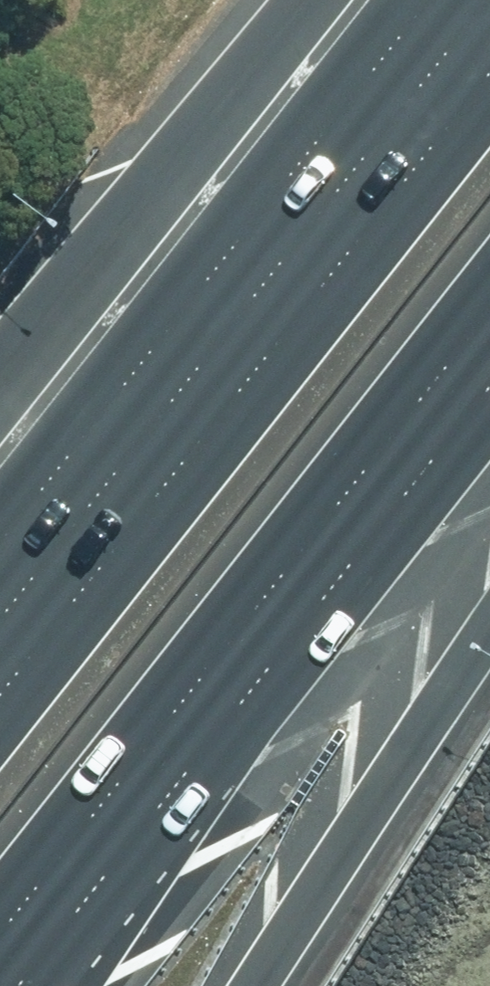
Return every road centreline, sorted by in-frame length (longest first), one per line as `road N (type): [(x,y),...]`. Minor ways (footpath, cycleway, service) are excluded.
road 1 (motorway): [(0,697),(445,129)]
road 2 (motorway): [(0,487),(445,129)]
road 3 (motorway): [(489,311),(179,705)]
road 4 (motorway): [(179,705),(33,985)]
road 5 (motorway): [(179,705),(0,933)]

